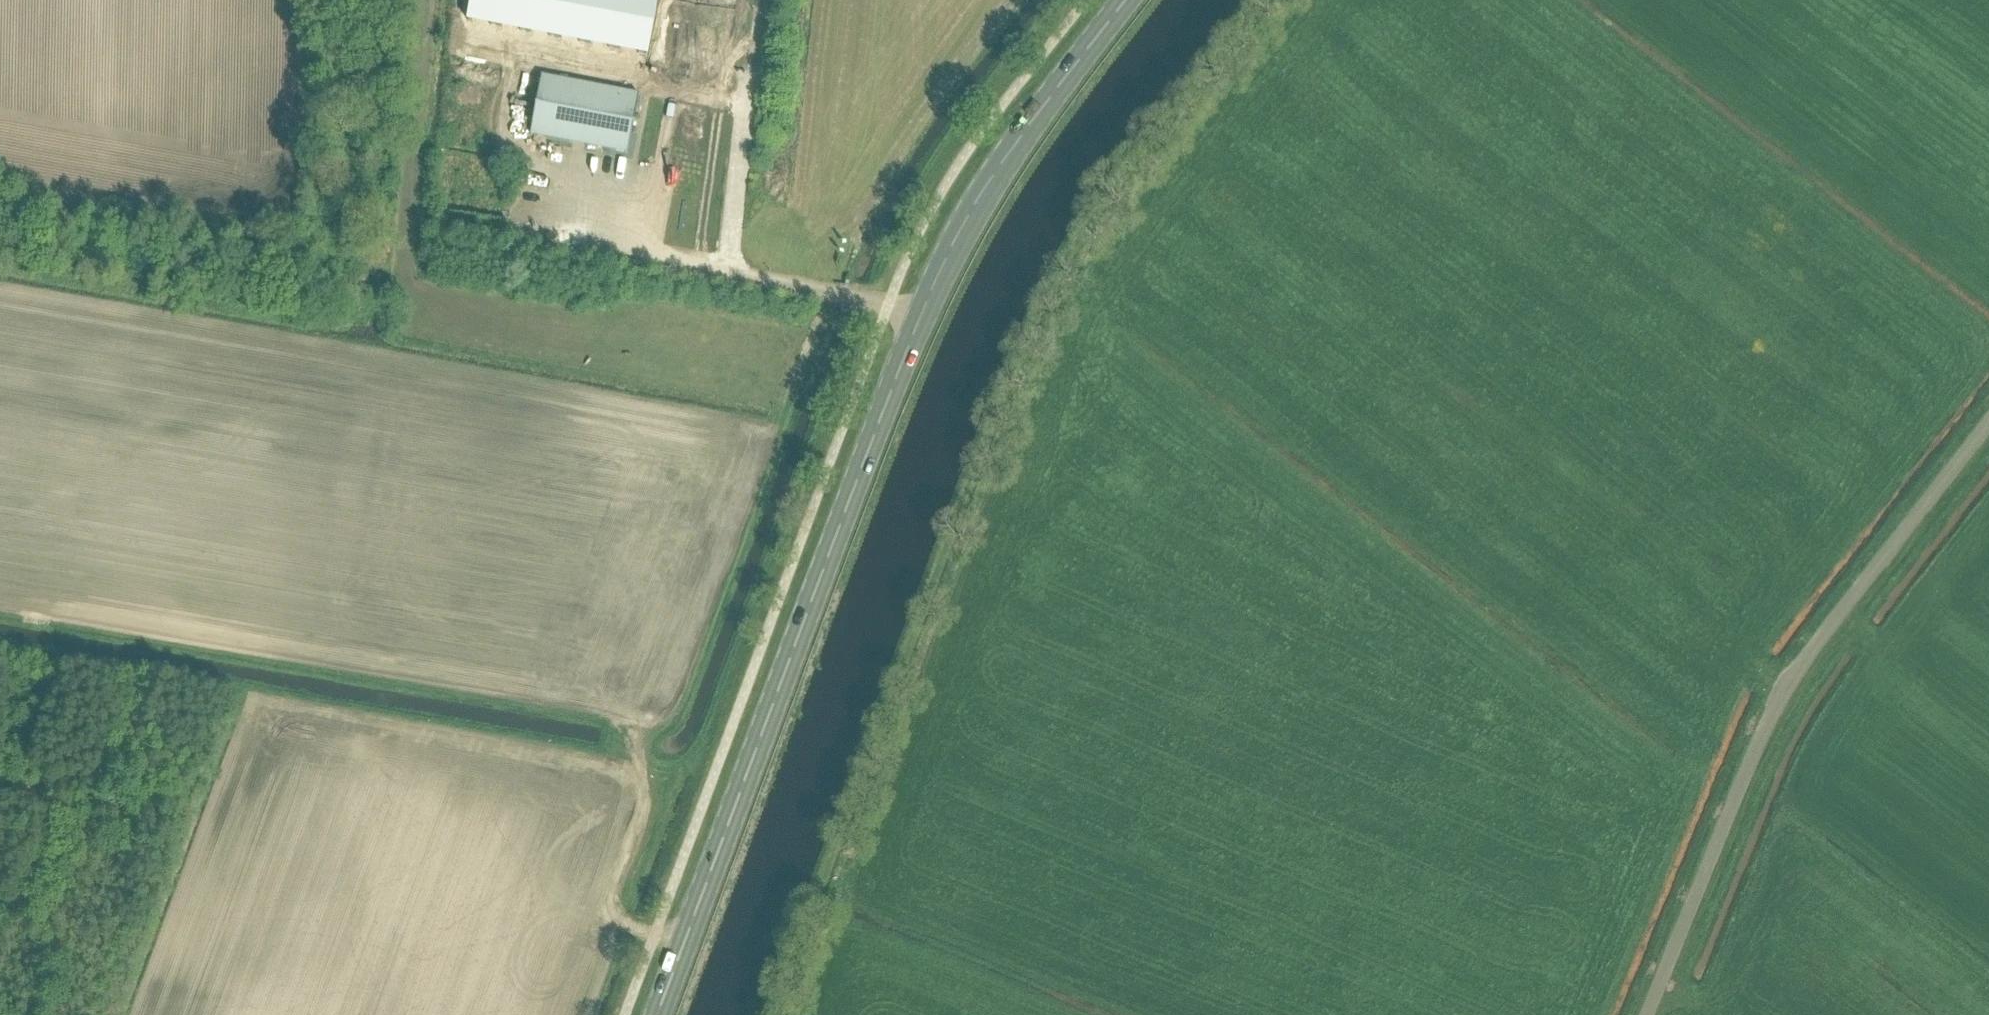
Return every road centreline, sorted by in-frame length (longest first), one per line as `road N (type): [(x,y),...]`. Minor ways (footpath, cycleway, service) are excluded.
road 1 (track): [(1257,0),(1145,140),(1066,259),(970,493),(779,1014)]
road 2 (primary): [(659,1014),(941,274),(976,204),(1126,0)]
road 3 (unclassified): [(1646,1014),(1781,694),(1988,424)]

